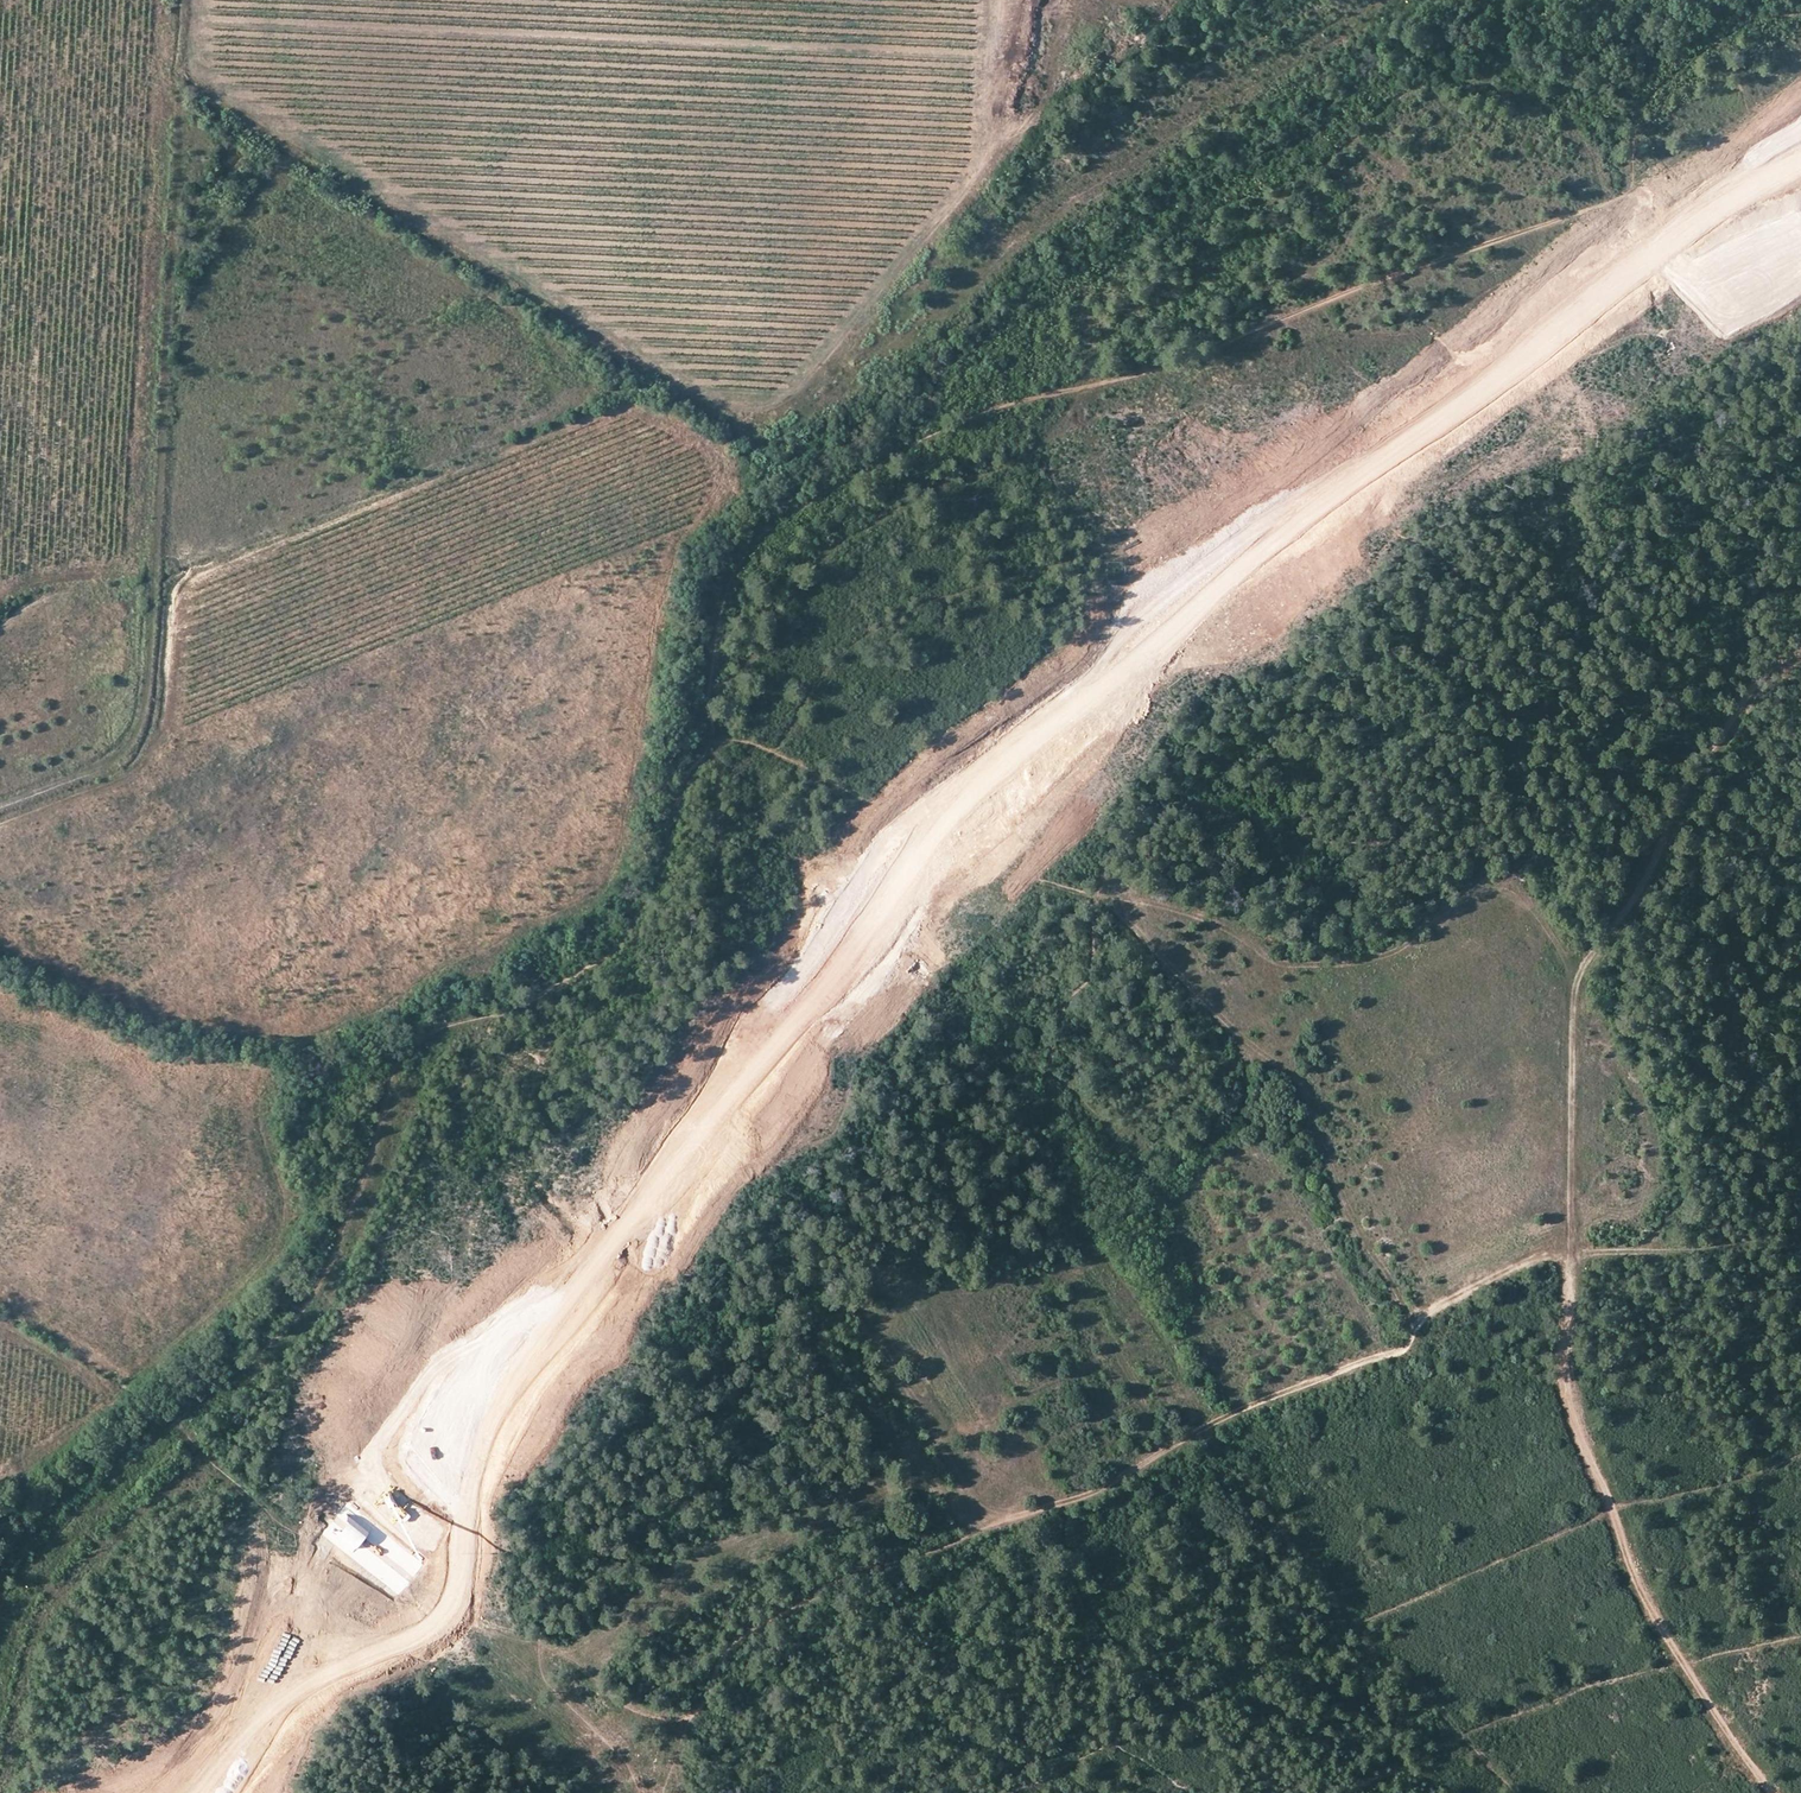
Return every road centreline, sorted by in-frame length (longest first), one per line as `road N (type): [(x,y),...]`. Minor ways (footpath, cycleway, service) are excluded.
road 1 (primary): [(1800,157),(1650,252),(1329,481),(920,855),(374,1540),(184,1792)]
road 2 (track): [(1800,670),(1760,693),(1575,988),(1566,1258),(1573,1413),(1640,1592),(1772,1792)]

